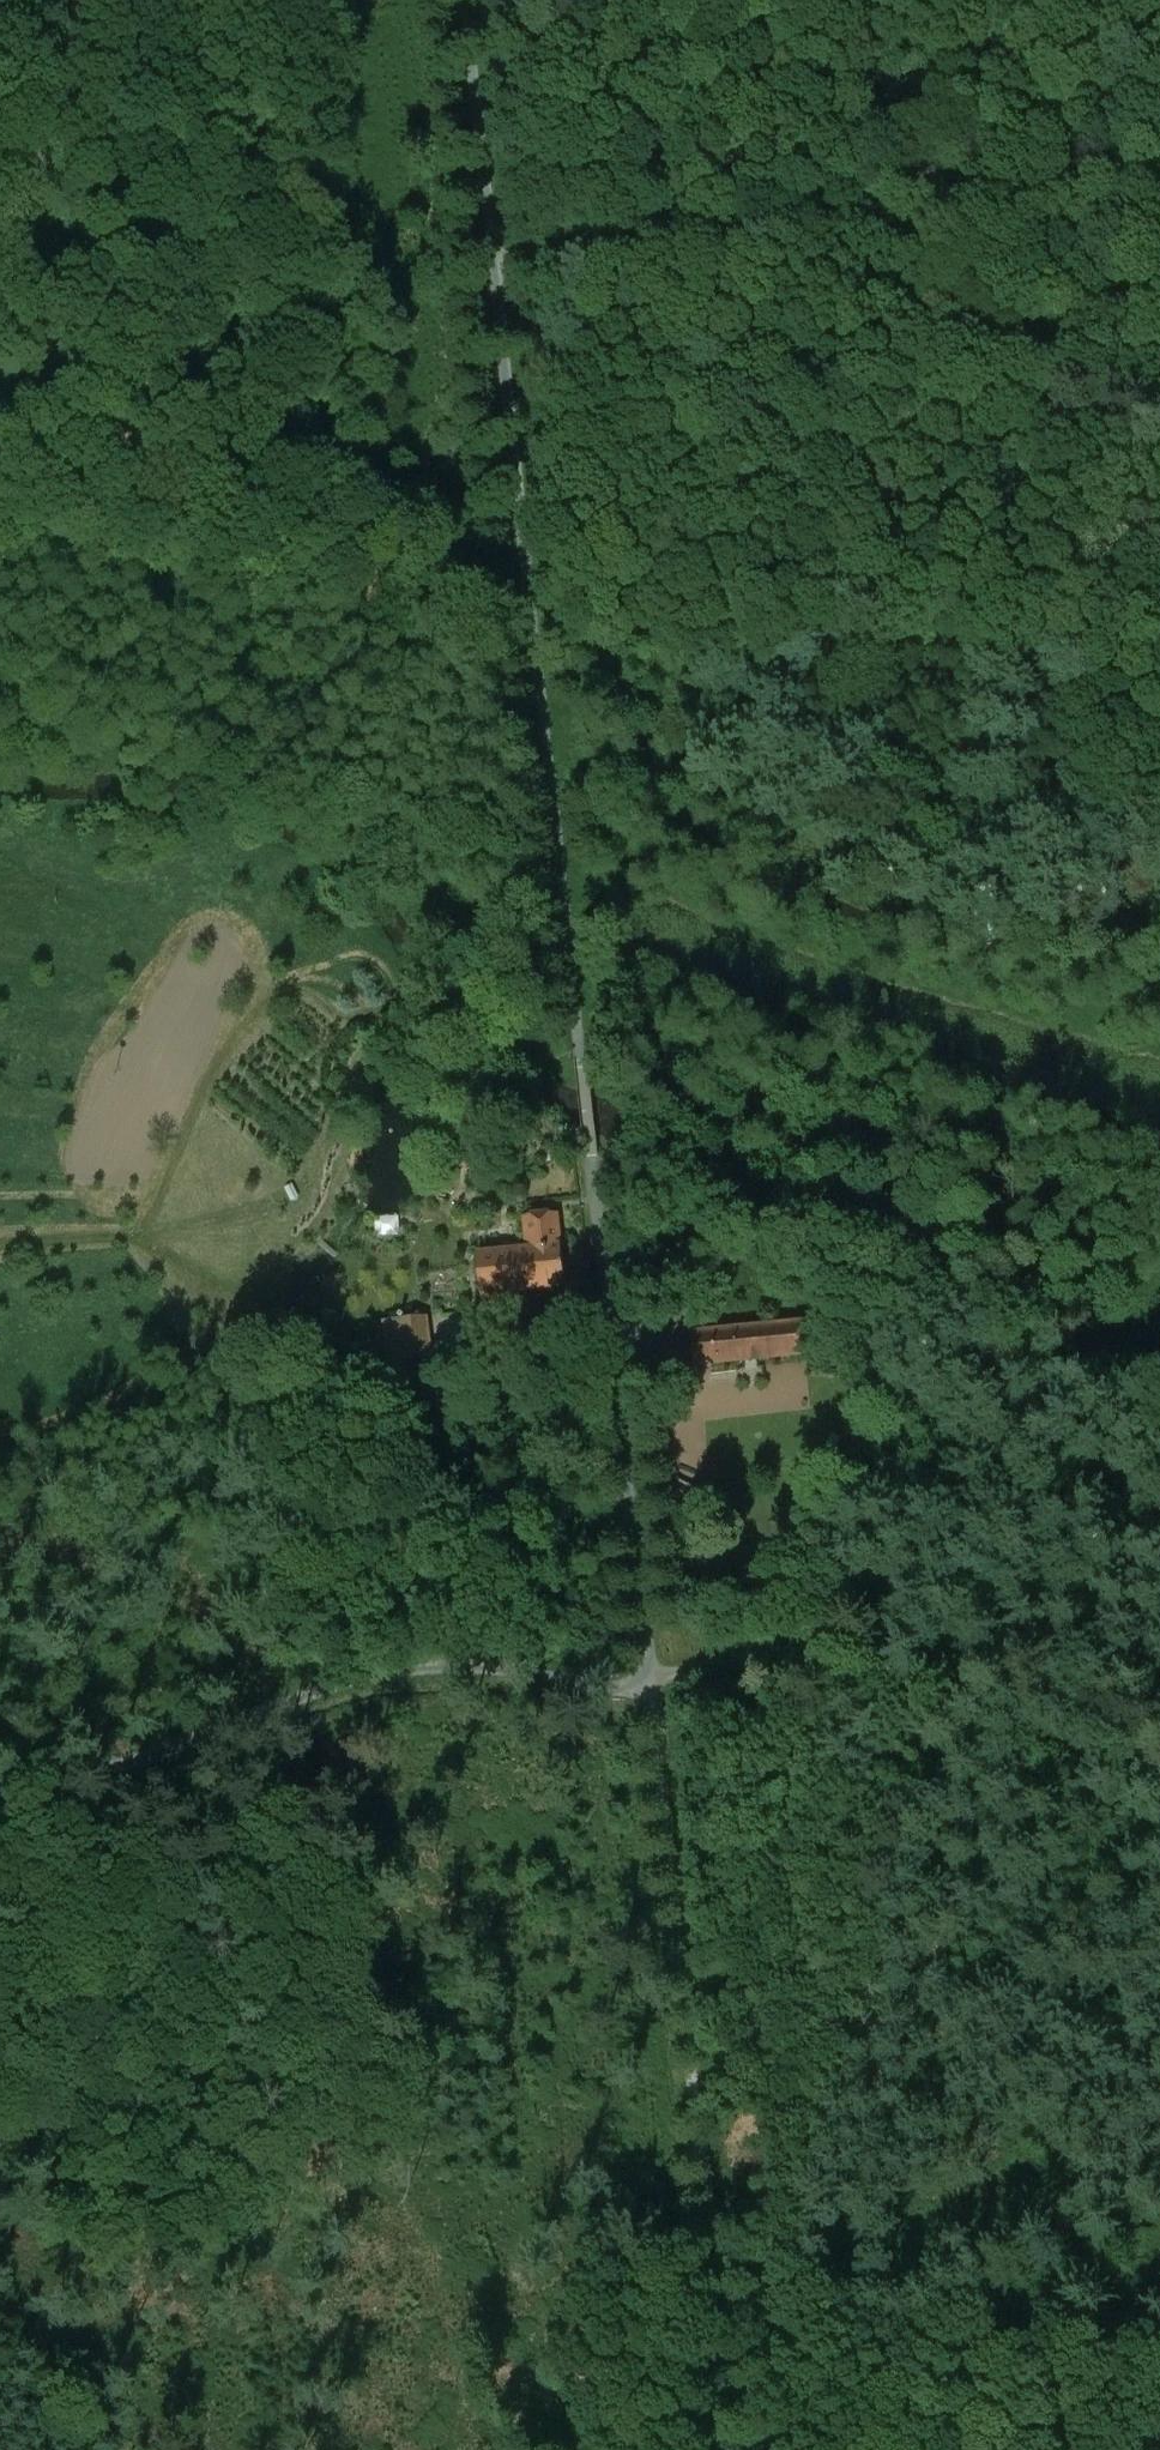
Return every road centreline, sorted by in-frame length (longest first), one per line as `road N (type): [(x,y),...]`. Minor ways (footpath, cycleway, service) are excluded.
road 1 (unclassified): [(0,1802),(123,1793),(441,1685),(656,1697)]
road 2 (unclassified): [(610,1329),(656,1697)]
road 3 (unclassified): [(85,0),(0,328)]

